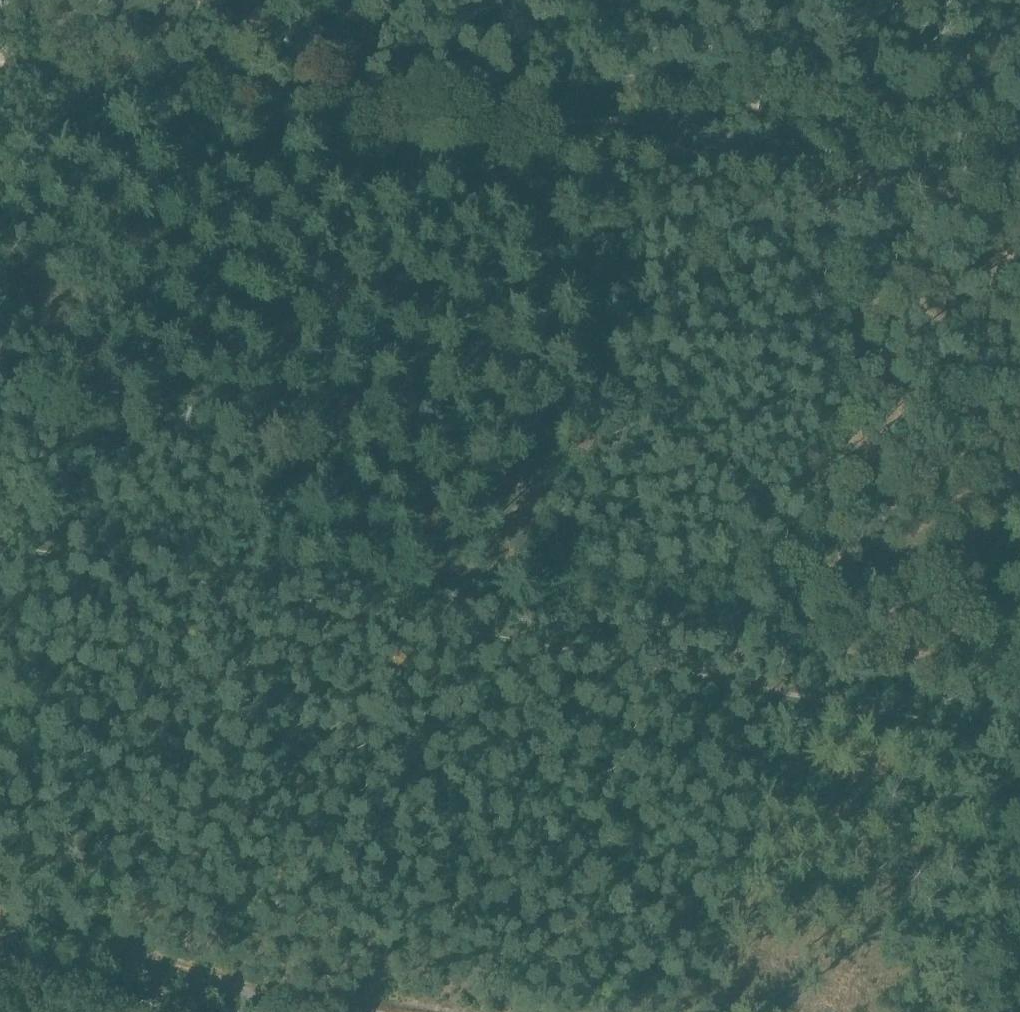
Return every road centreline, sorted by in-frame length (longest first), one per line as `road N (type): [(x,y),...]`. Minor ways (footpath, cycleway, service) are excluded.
road 1 (track): [(0,545),(1019,713)]
road 2 (primary): [(178,1011),(0,970)]

